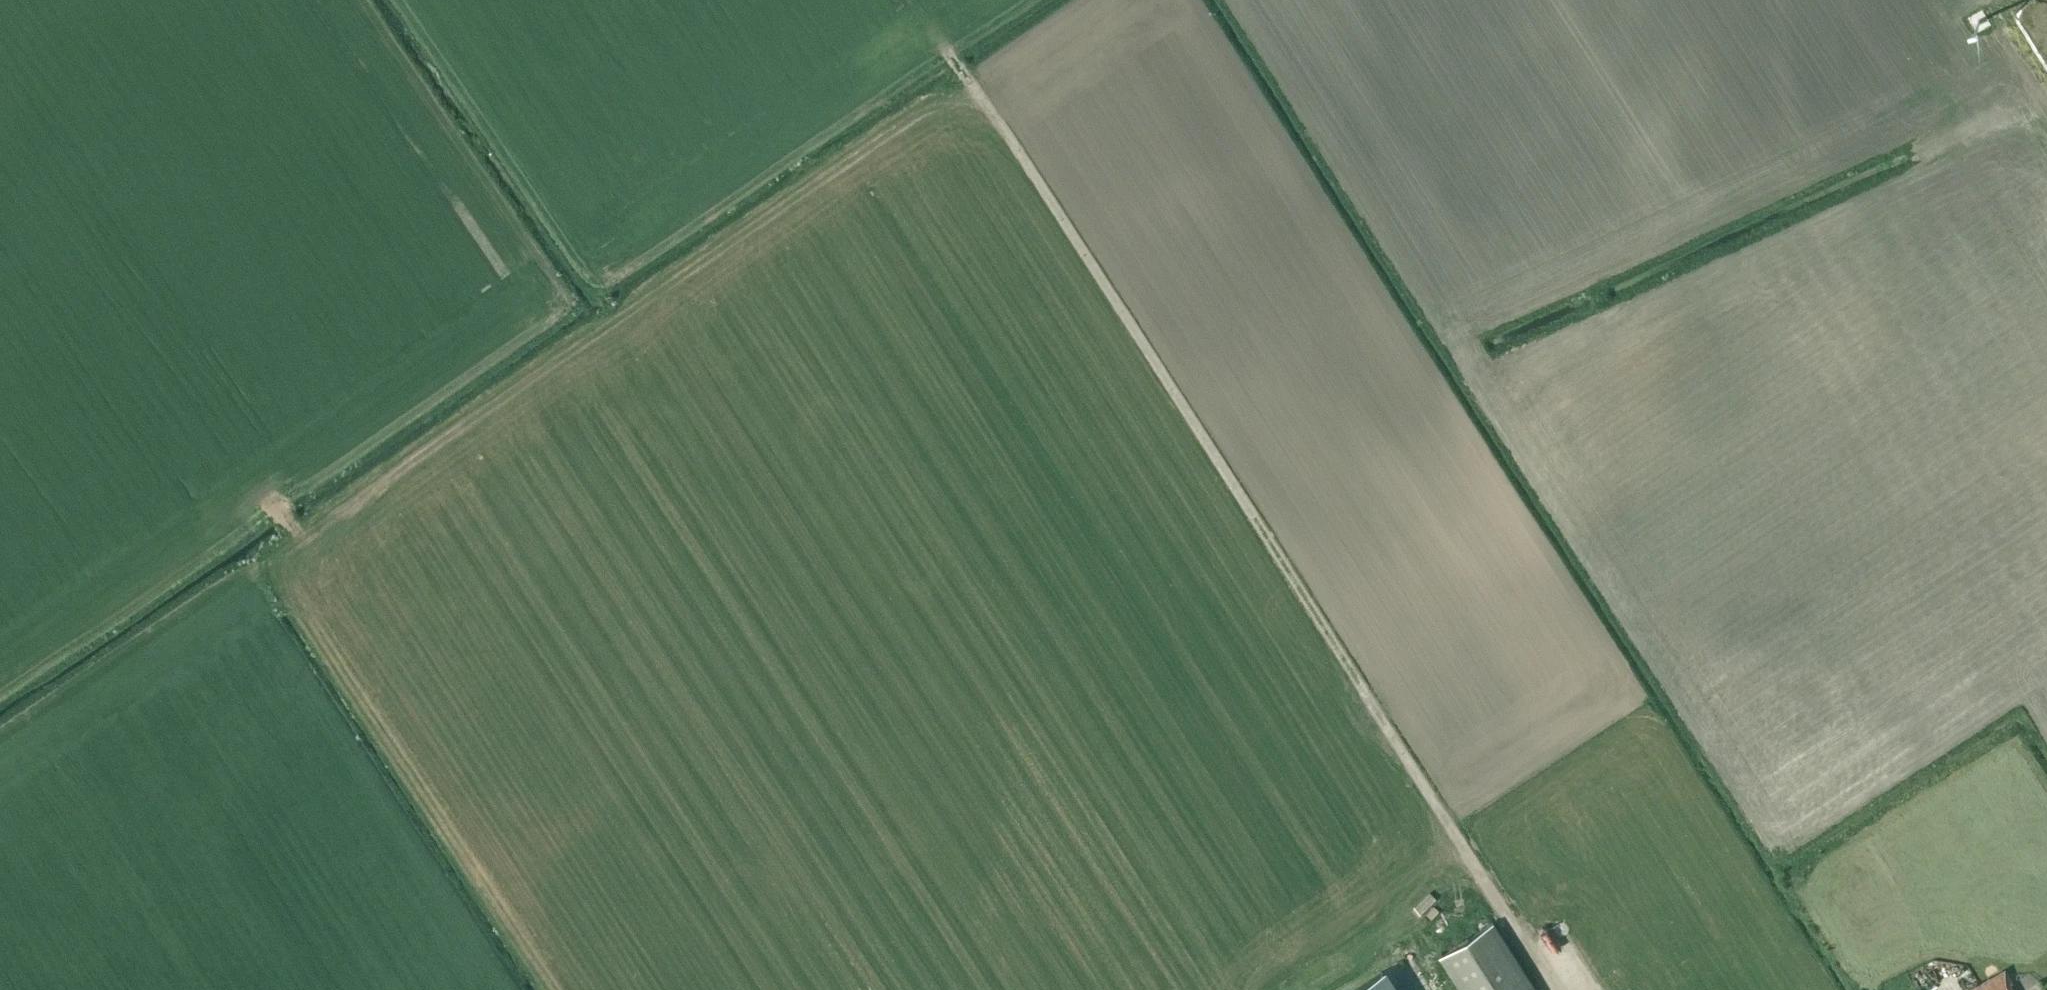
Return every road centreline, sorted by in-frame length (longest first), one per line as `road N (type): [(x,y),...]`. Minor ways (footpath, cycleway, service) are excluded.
road 1 (track): [(1488,878),(978,87)]

